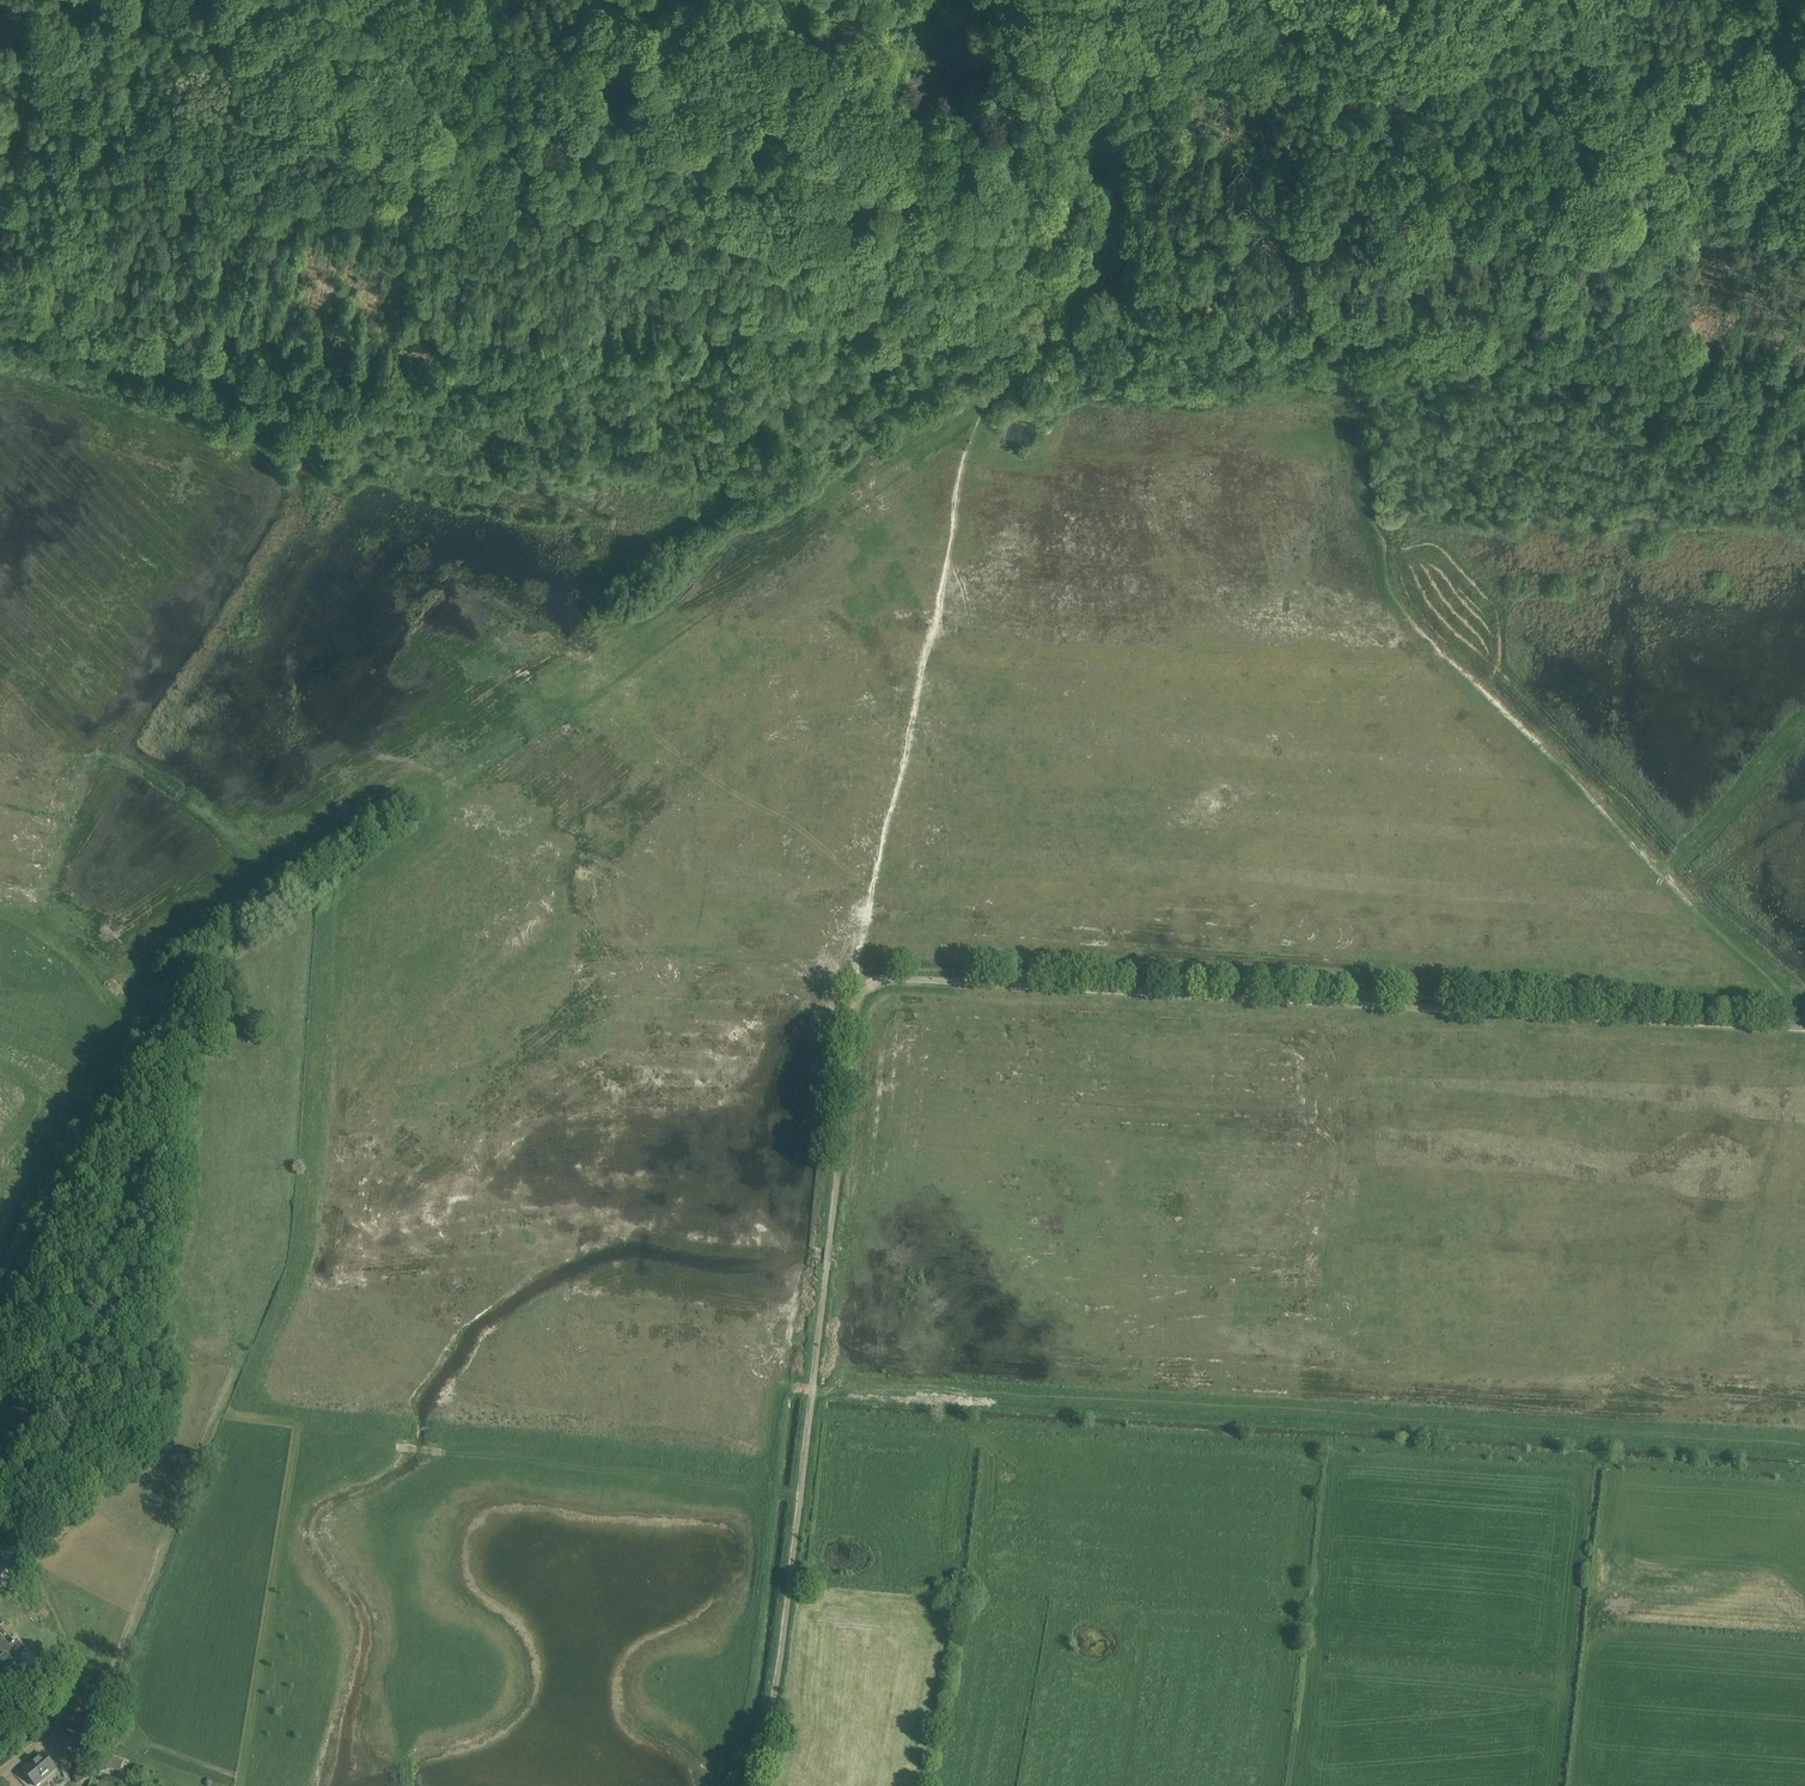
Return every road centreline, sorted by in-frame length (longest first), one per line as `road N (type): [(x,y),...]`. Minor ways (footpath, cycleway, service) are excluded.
road 1 (track): [(1804,378),(1574,347),(1312,332),(1208,357),(1037,355)]
road 2 (track): [(793,1489),(748,1785)]

